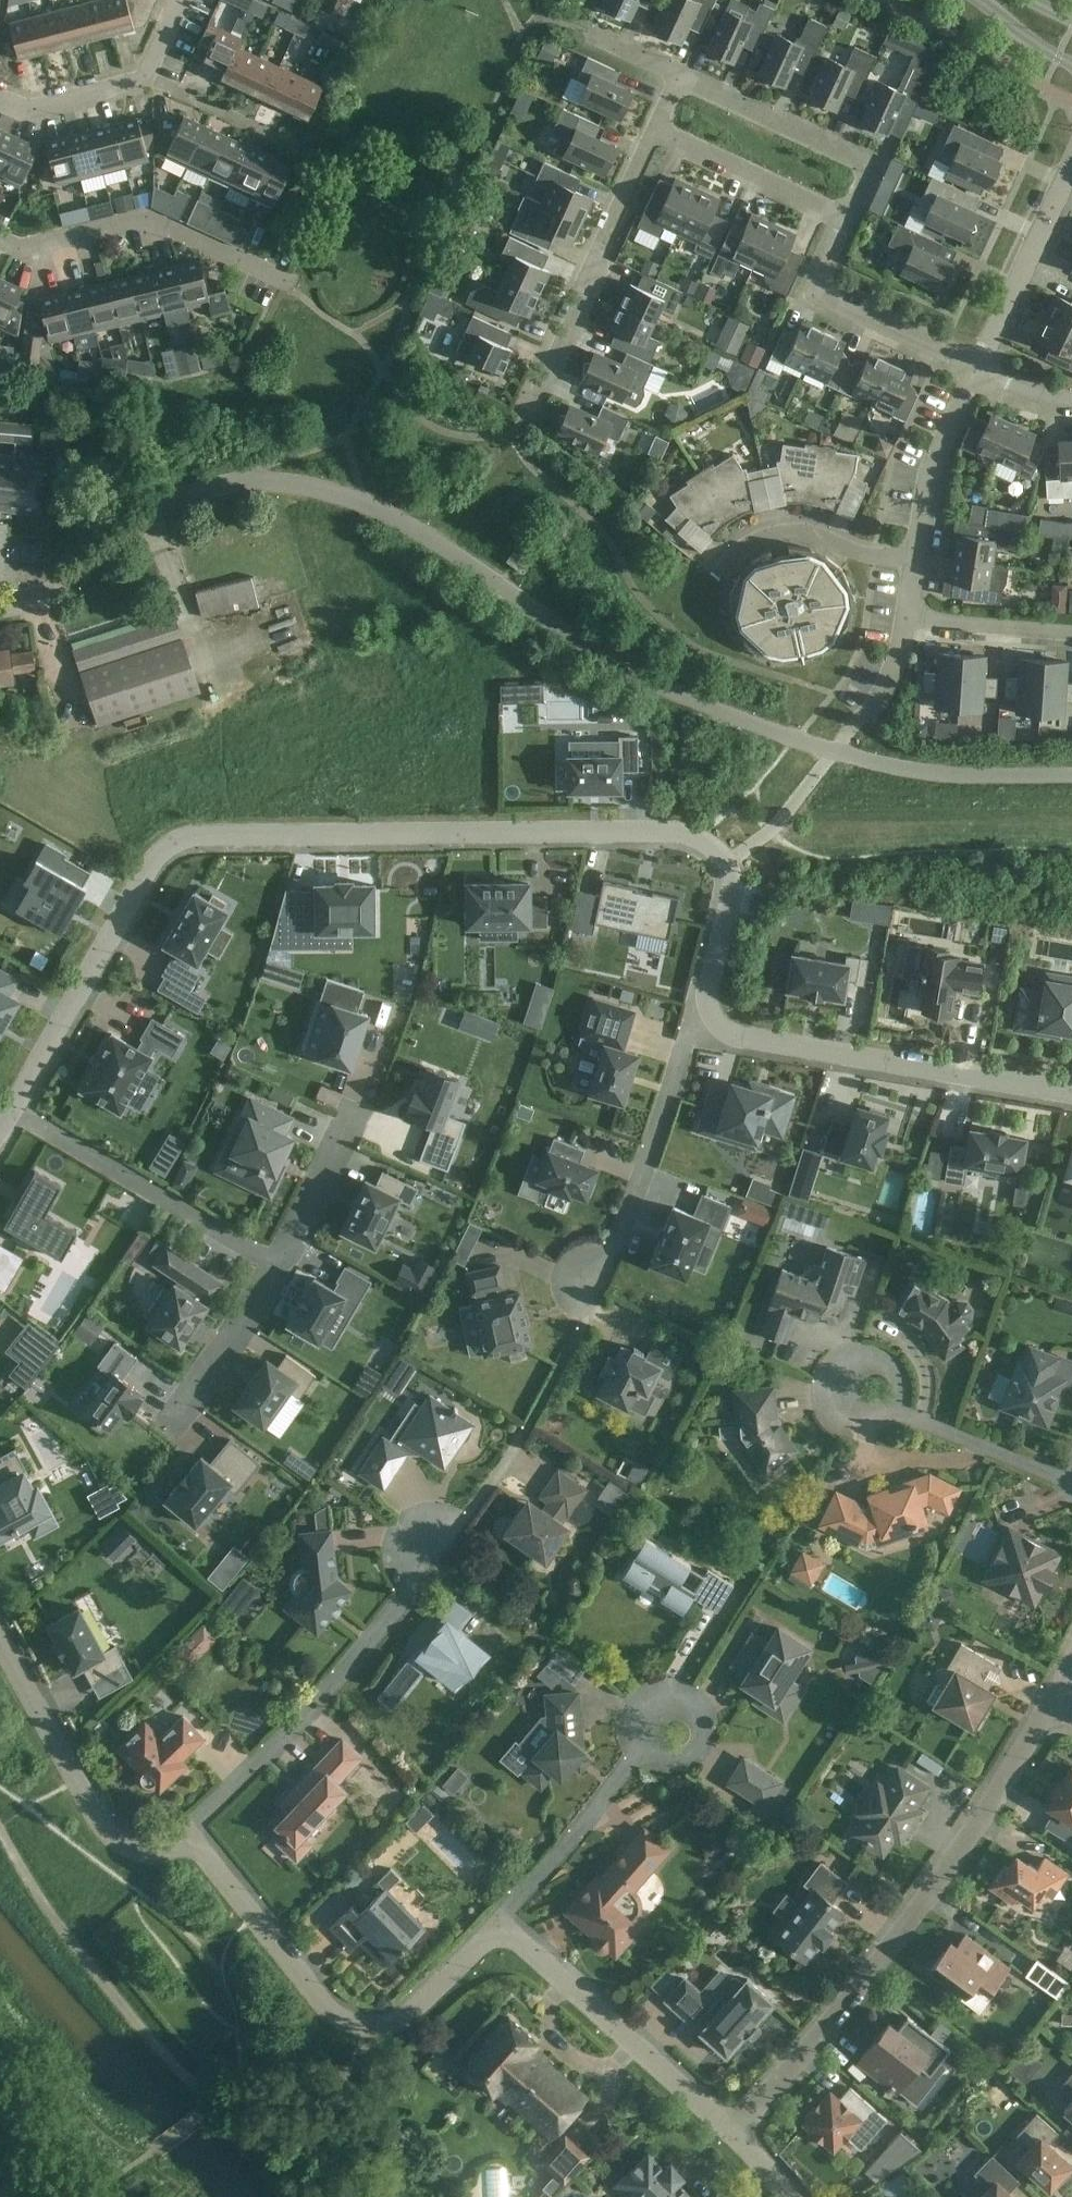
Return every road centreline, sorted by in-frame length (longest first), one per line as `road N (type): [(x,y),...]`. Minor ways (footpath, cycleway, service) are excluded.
road 1 (residential): [(0,607),(36,596),(199,490),(236,479),(312,489),(401,516),(486,570),(604,665),(759,729),(952,779),(1071,778)]
road 2 (residential): [(11,1113),(146,876),(187,839),(671,832),(702,838),(734,884),(707,995),(713,1024)]
road 3 (residential): [(737,2130),(863,1984),(983,1817),(1051,1702)]
road 4 (residential): [(501,1925),(406,2016),(367,2025),(346,2019),(323,2003),(188,1834)]
road 5 (residential): [(713,1024),(736,1039),(1071,1092)]
road 6 (residential): [(188,1834),(377,1632),(423,1564)]
road 7 (unclassified): [(210,2108),(65,1932),(0,1830)]
road 8 (residential): [(525,415),(654,125)]
road 9 (residential): [(737,2130),(501,1925)]
road 10 (residential): [(279,1273),(11,1113)]
road 11 (residential): [(290,285),(149,218),(20,248),(0,239)]
road 12 (residential): [(0,1642),(115,1839),(139,1850),(188,1834)]
road 13 (residential): [(595,1290),(644,1178),(689,1040),(713,1024)]
road 14 (residential): [(849,220),(868,174),(864,161),(680,78)]
road 15 (residential): [(501,1925),(662,1716)]
road 16 (residential): [(976,371),(833,302),(824,276),(849,220)]
road 17 (residential): [(1071,1483),(860,1394)]
road 18 (residential): [(976,371),(1071,167)]
road 19 (residential): [(849,220),(654,125)]
road 20 (residential): [(915,563),(819,533),(778,530),(742,548),(722,575)]
road 21 (residential): [(976,371),(933,467),(915,563)]
road 22 (residential): [(279,1273),(178,1421)]
road 23 (residential): [(145,76),(302,149)]
road 24 (residential): [(1071,633),(909,618)]
road 25 (residential): [(345,1129),(279,1273)]
road 26 (residential): [(0,95),(30,109),(145,76)]

